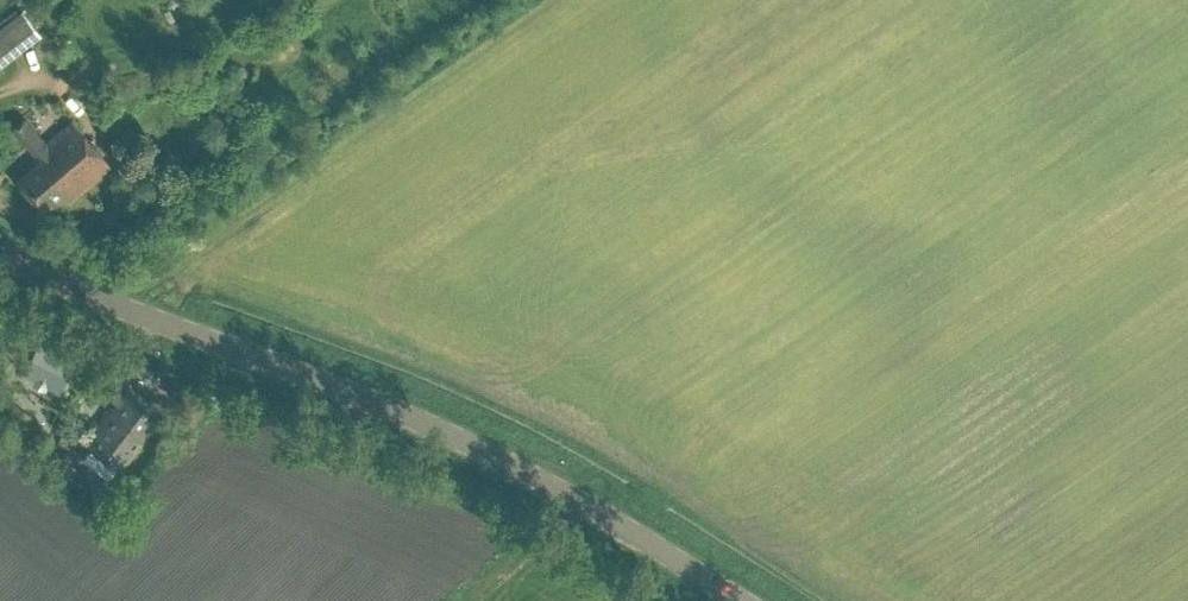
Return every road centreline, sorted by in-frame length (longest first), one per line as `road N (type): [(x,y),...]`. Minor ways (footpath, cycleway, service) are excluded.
road 1 (tertiary): [(743,600),(587,503),(420,421),(0,250)]

